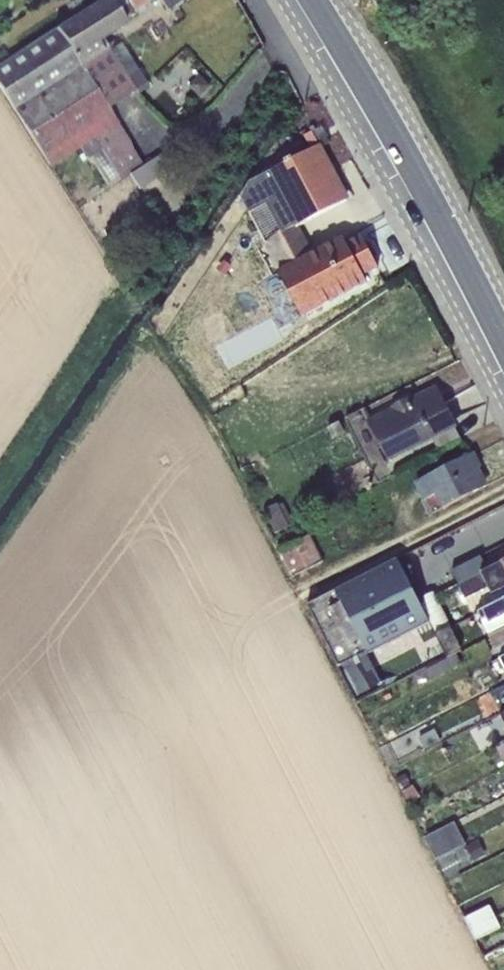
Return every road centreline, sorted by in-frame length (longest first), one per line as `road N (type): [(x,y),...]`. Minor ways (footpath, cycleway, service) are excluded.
road 1 (secondary): [(503,354),(311,0)]

